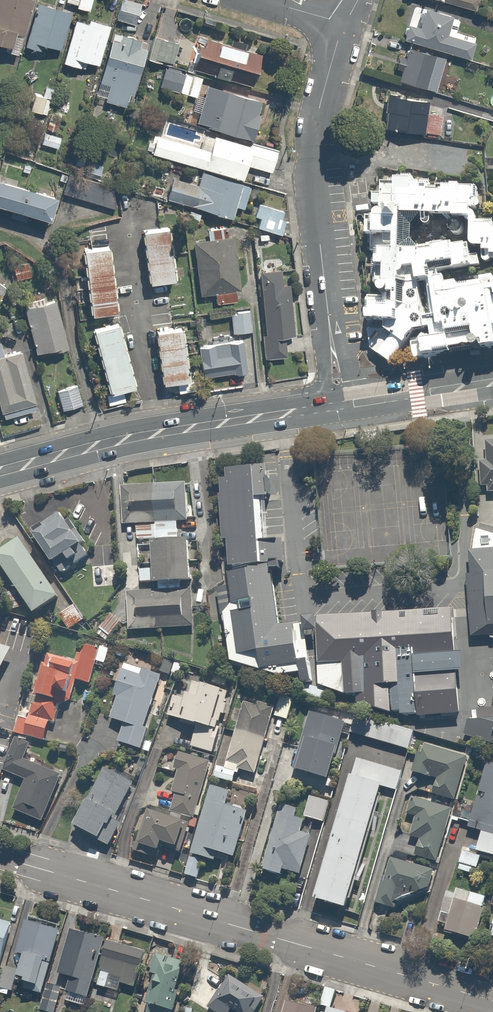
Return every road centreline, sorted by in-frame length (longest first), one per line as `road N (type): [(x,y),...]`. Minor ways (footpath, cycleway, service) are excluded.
road 1 (residential): [(492,1000),(0,855)]
road 2 (residential): [(340,405),(311,156),(346,27)]
road 3 (residential): [(161,433),(121,224)]
road 4 (secondary): [(161,433),(340,405)]
road 5 (secondary): [(0,472),(161,433)]
road 6 (secondary): [(340,405),(492,383)]

